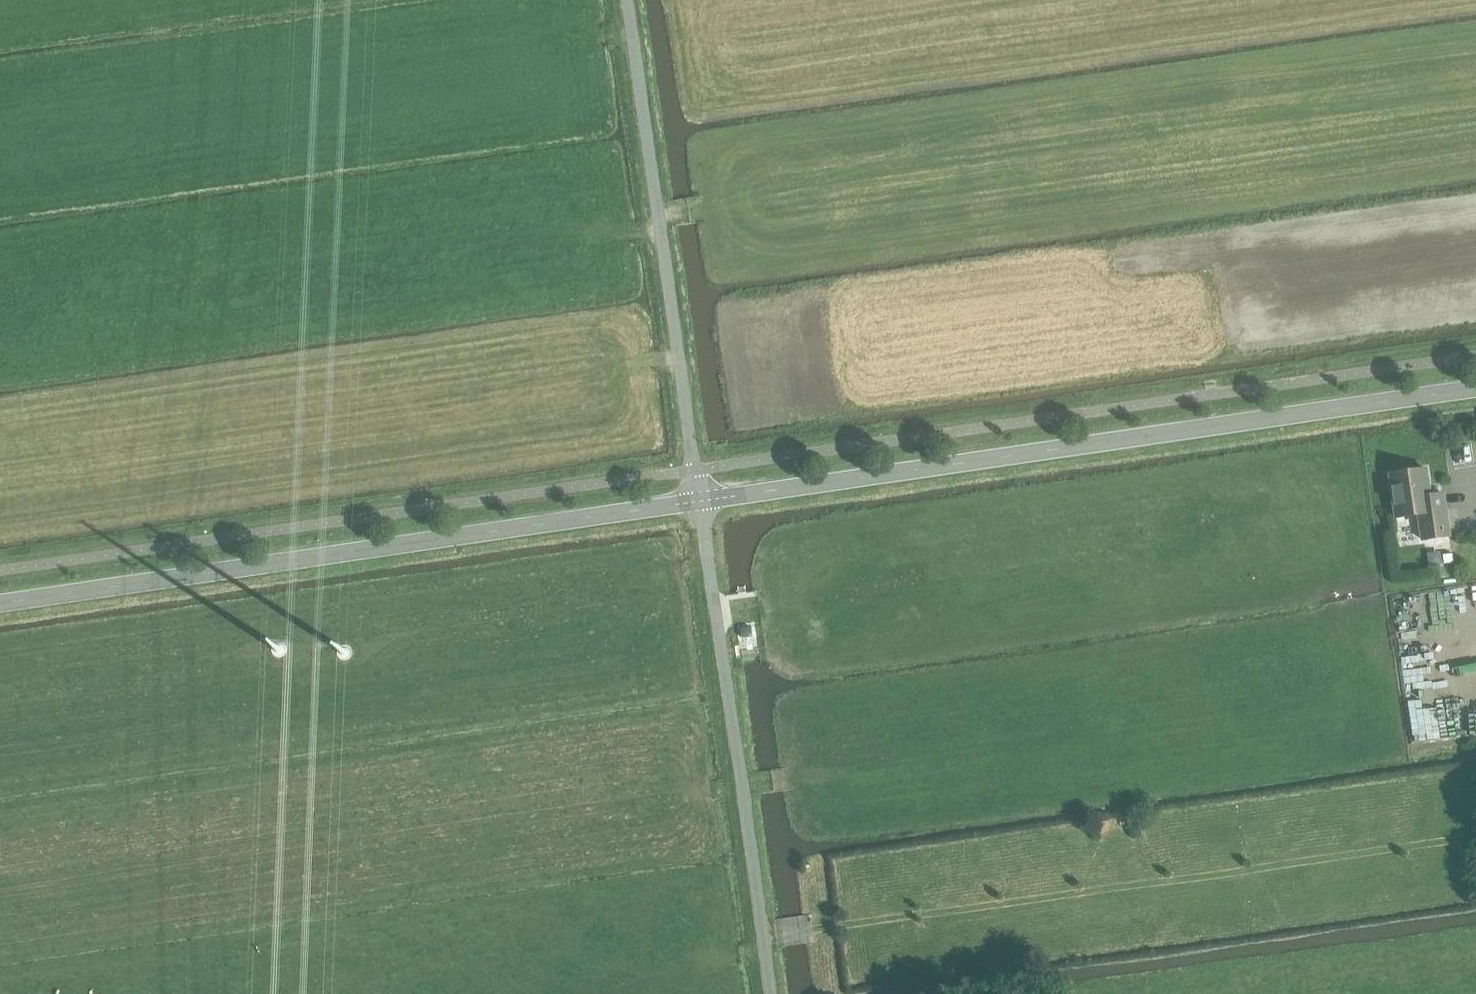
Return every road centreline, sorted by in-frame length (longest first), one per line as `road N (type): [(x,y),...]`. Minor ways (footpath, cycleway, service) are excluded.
road 1 (tertiary): [(698,498),(1475,388)]
road 2 (track): [(762,938),(1475,836)]
road 3 (tertiary): [(0,602),(698,498)]
road 4 (unclassified): [(698,498),(625,0)]
road 5 (unclassified): [(771,993),(698,498)]

